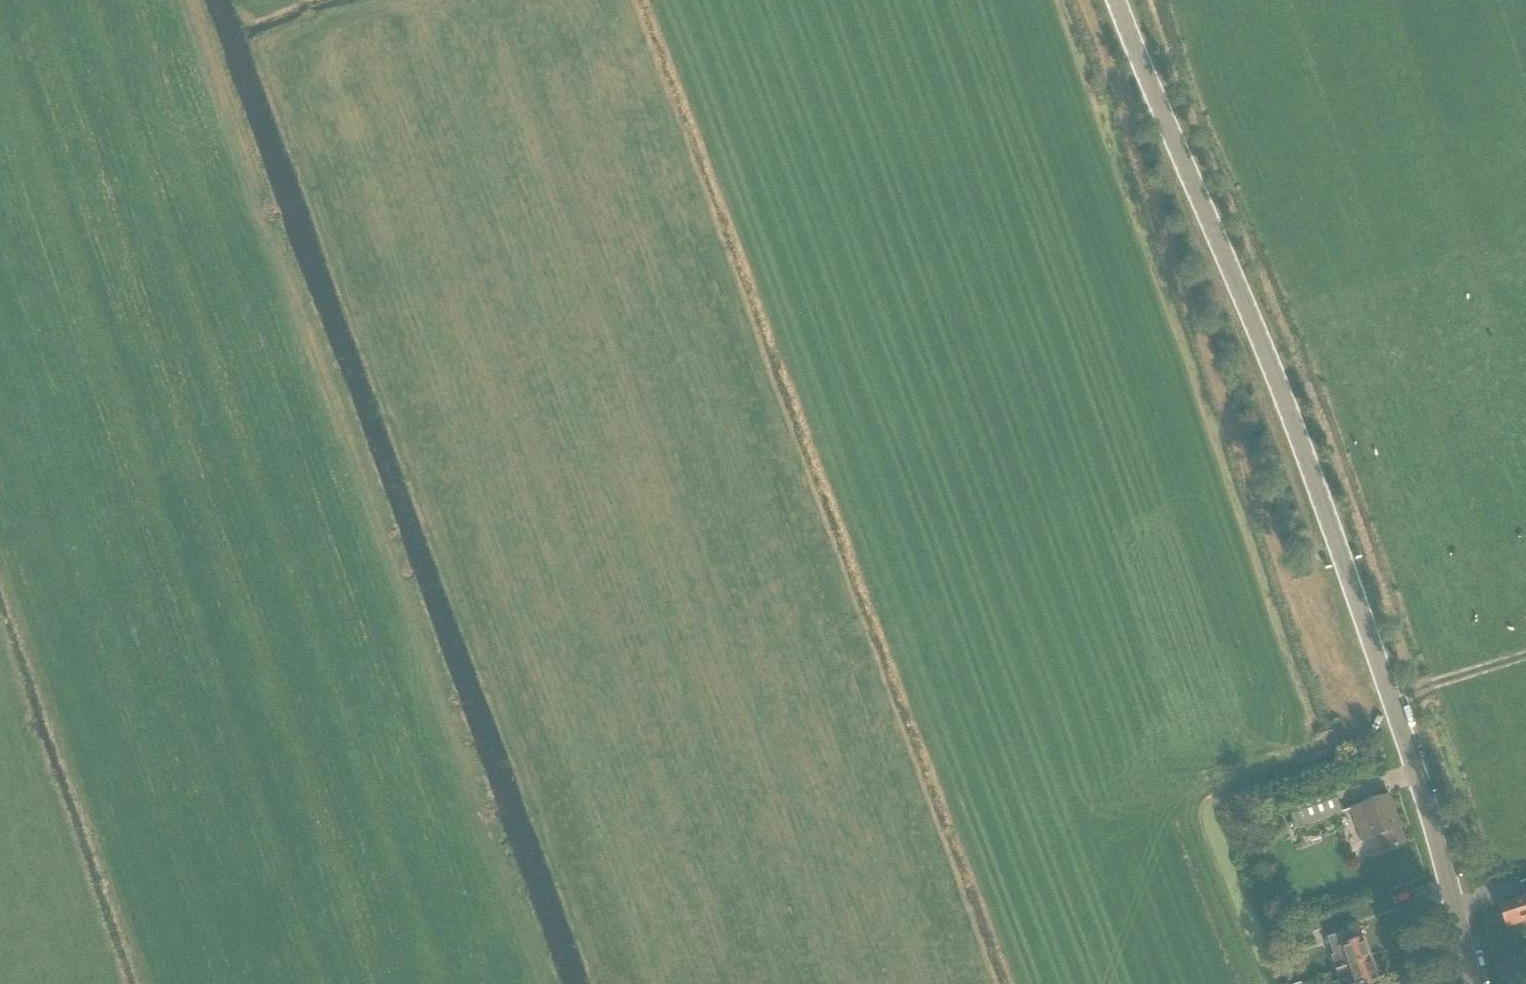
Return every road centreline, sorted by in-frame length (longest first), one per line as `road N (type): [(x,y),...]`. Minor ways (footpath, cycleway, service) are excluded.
road 1 (unclassified): [(1471,983),(1432,823),(1336,536),(1115,0)]

